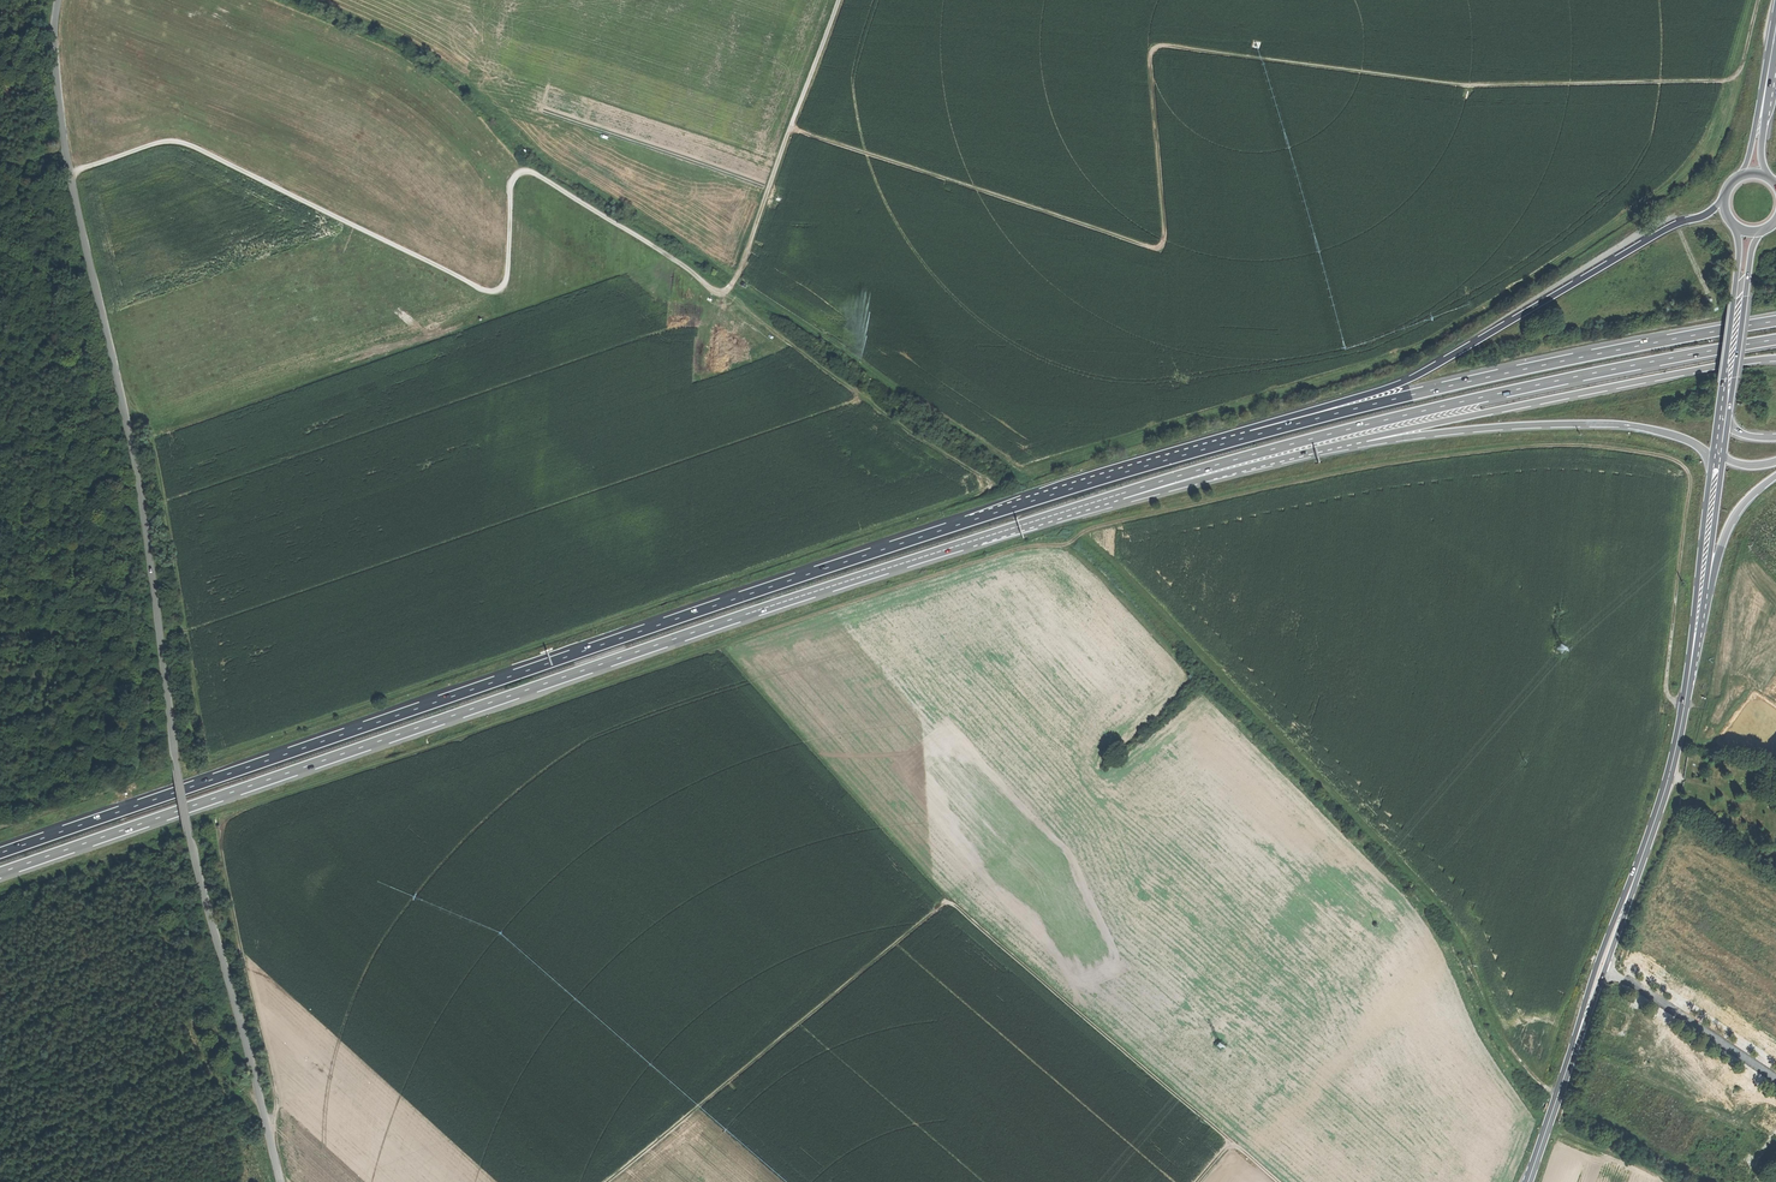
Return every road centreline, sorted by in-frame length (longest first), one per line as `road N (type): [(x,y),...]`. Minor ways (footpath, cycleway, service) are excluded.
road 1 (track): [(1684,705),(1665,687),(1690,481),(1673,459),(1556,445),(1442,456),(1022,548),(232,816),(222,847),(225,875),(275,1090),(267,1122)]
road 2 (motorway): [(1236,439),(854,558),(0,853)]
road 3 (track): [(790,129),(1152,249),(1165,240),(1149,61),(1157,48),(1457,85),(1722,81),(1743,64),(1759,0)]
road 4 (unclassified): [(57,0),(53,49),(66,153),(134,456),(189,837),(282,1181)]
road 5 (motorway): [(0,872),(1122,494)]
road 6 (track): [(69,172),(178,142),(490,293),(506,277),(512,184),(526,171),(721,293),(742,264),(790,129)]
road 7 (track): [(1278,1181),(948,905),(607,1181)]
road 8 (motorway): [(1122,494),(1409,414),(1775,339)]
road 9 (motorway): [(1775,321),(1541,365),(1236,439)]
road 10 (motorway): [(1723,200),(1425,371),(1236,439)]
road 11 (track): [(0,828),(135,774),(142,685),(109,421),(124,408)]
road 12 (track): [(261,1099),(239,1077),(172,869),(156,853),(138,851),(0,897)]
road 13 (motorway): [(1349,440),(1775,358)]
road 14 (motorway): [(1349,440),(1616,424),(1690,441),(1716,470)]
road 15 (primary): [(1600,969),(1669,776),(1698,618)]
road 16 (track): [(948,905),(723,646)]
road 17 (track): [(724,292),(986,482)]
road 18 (motorway): [(1122,494),(1137,497),(1349,440)]
road 19 (primary): [(1528,1181),(1600,969)]
road 20 (unclassified): [(1600,969),(1775,1082)]
road 21 (motorway): [(1698,618),(1724,535),(1775,475)]
road 22 (primary): [(1698,618),(1716,470)]
road 23 (track): [(790,129),(838,0)]
road 24 (primary): [(1723,414),(1741,284)]

